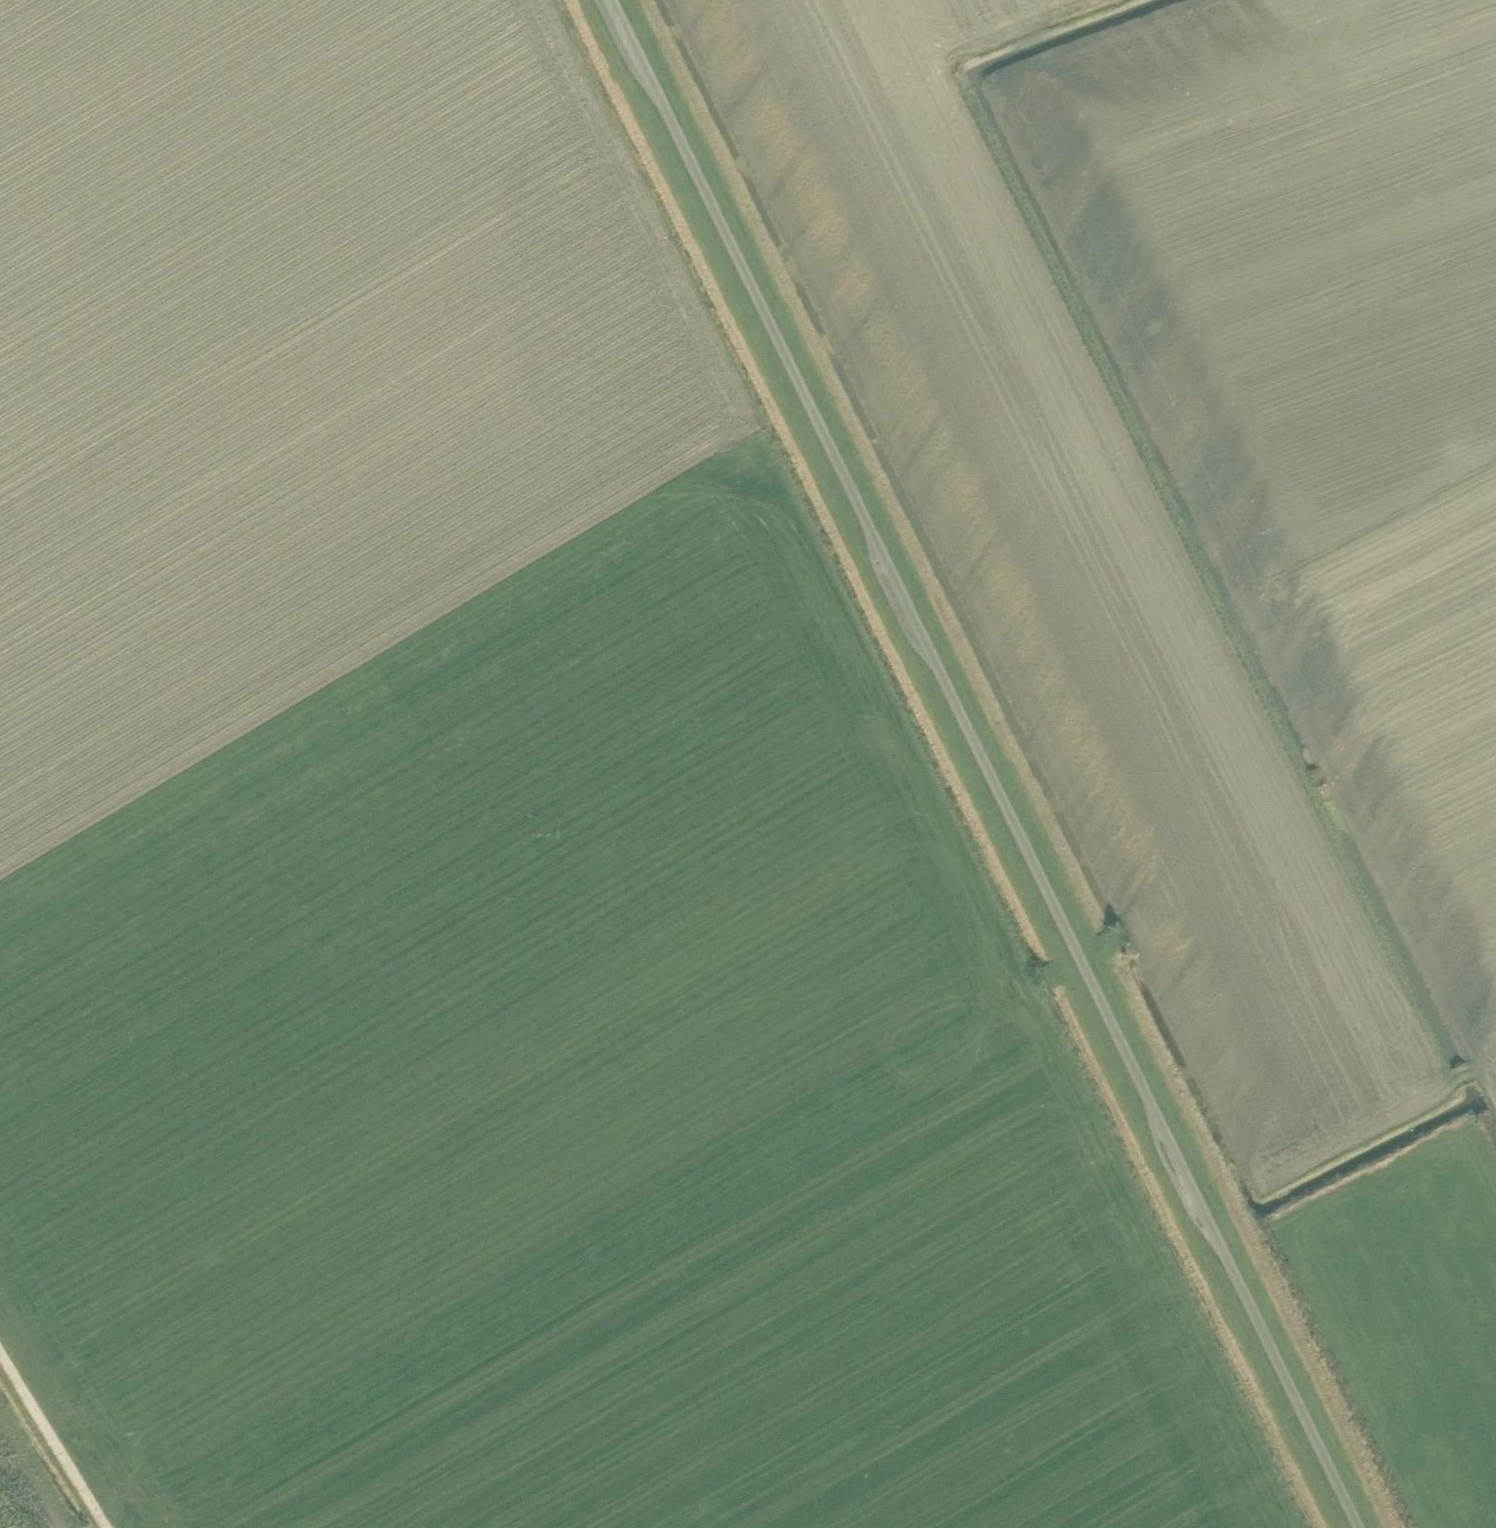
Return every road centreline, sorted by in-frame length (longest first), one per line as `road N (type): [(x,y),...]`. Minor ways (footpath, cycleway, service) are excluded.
road 1 (track): [(106,1527),(0,1361)]

